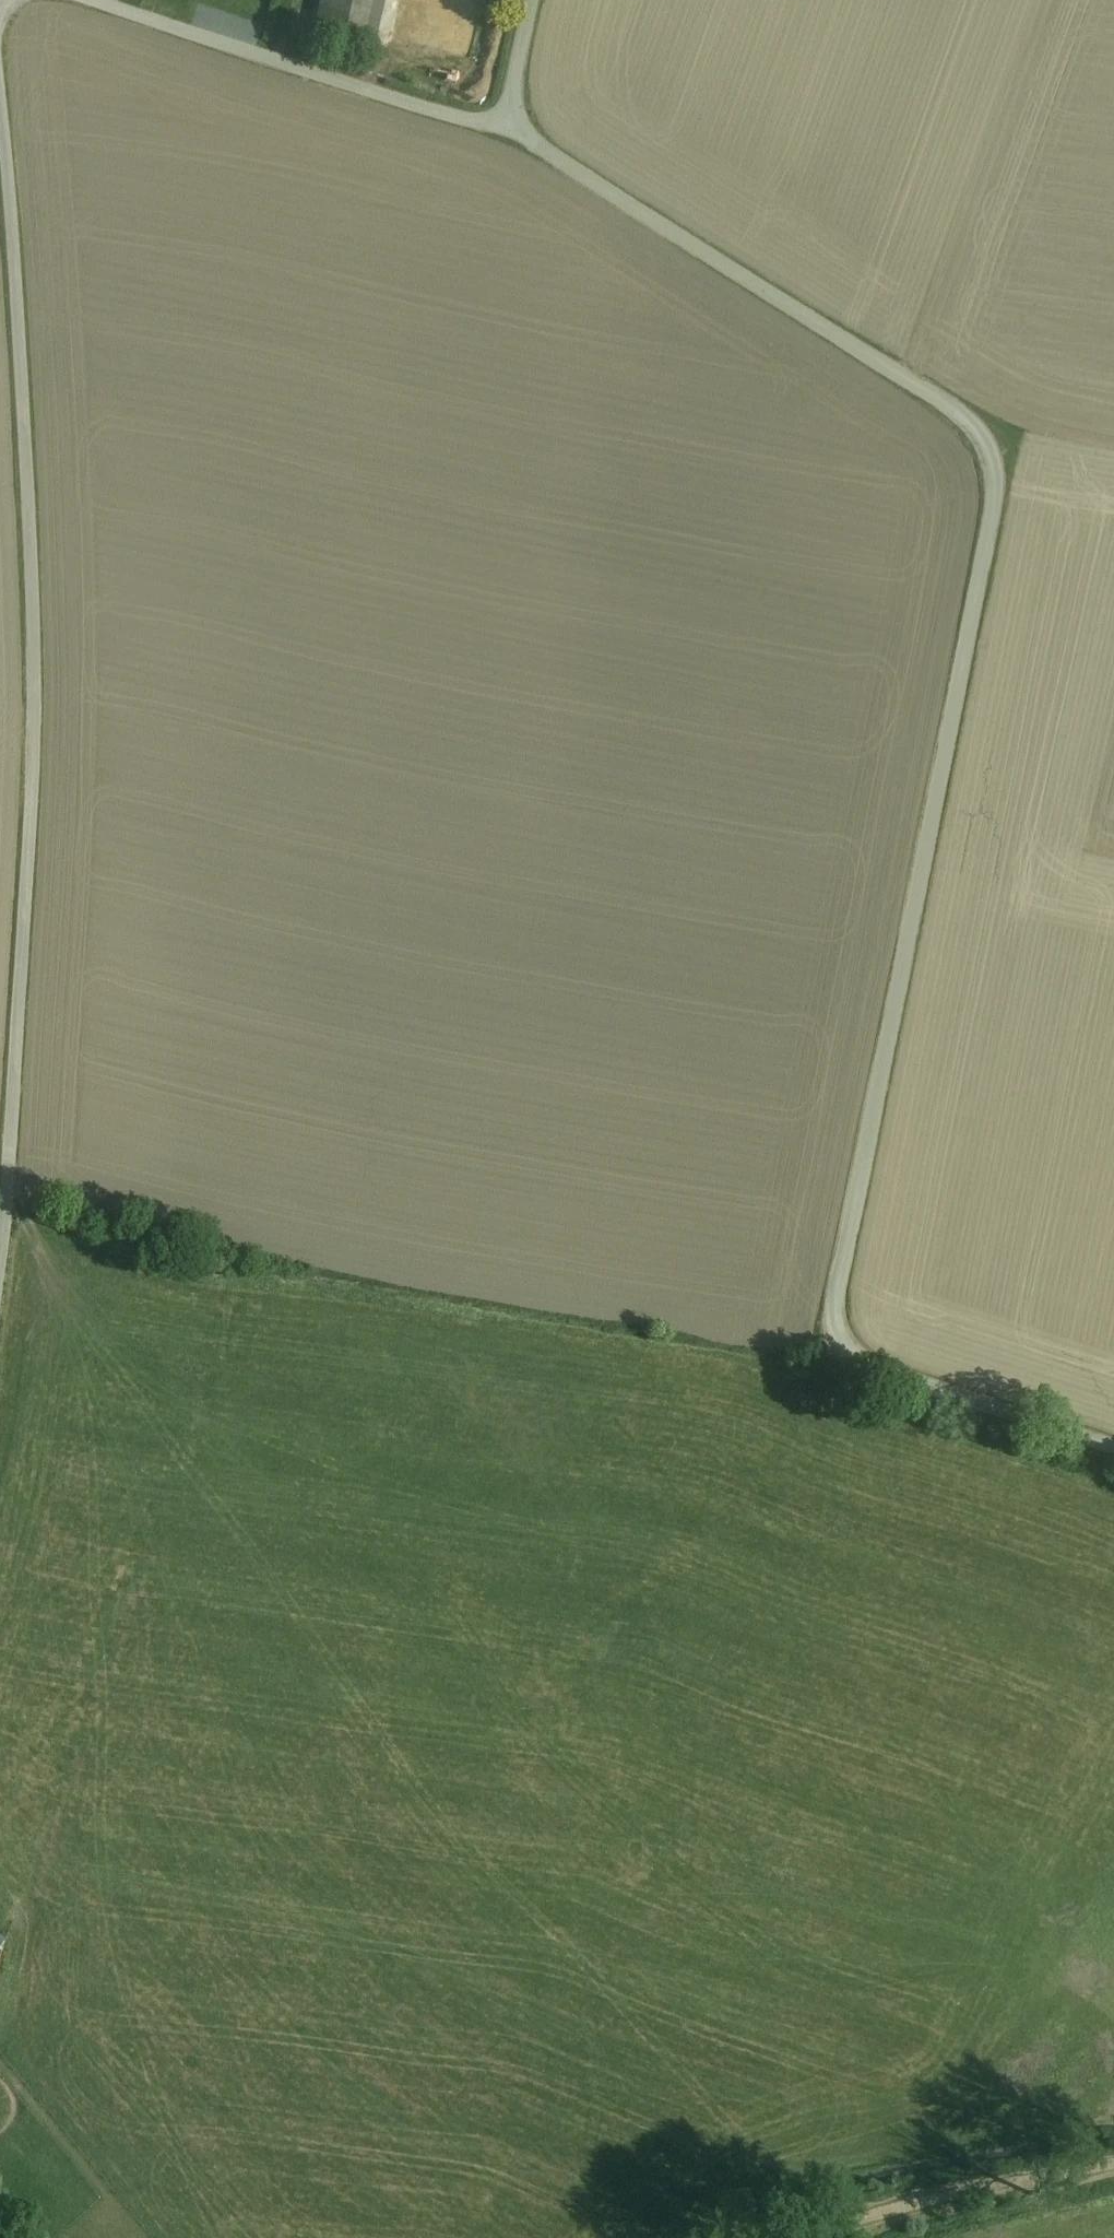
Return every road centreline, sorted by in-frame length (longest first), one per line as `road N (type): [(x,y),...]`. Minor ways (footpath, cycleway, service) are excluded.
road 1 (unclassified): [(1113,1452),(860,1363),(840,1336),(835,1303),(991,535),(998,472),(987,439),(966,410),(532,140),(516,113),(516,74),(532,0)]

